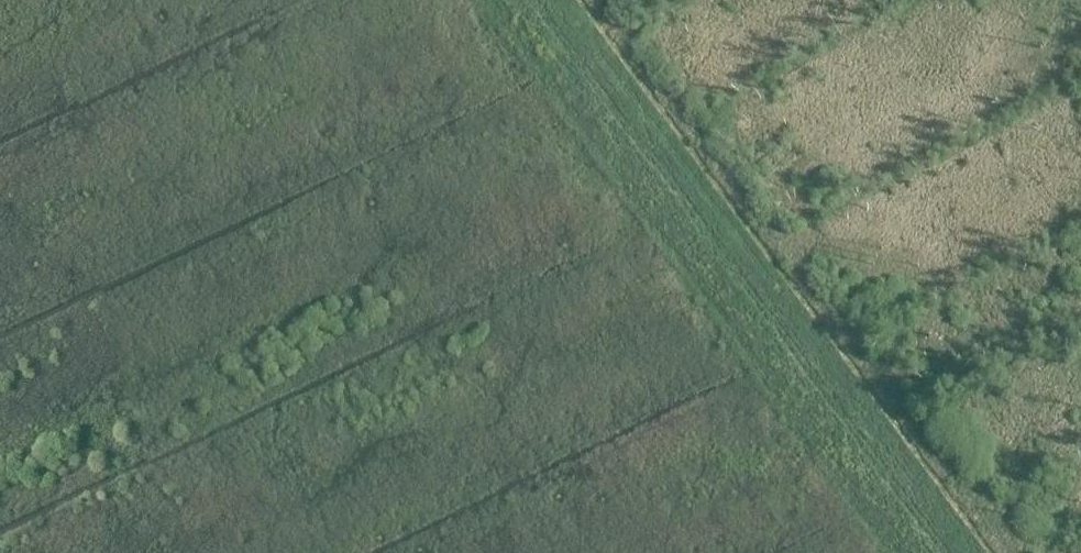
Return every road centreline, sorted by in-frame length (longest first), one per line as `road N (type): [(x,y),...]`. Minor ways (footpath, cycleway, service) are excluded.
road 1 (track): [(945,552),(535,0)]

